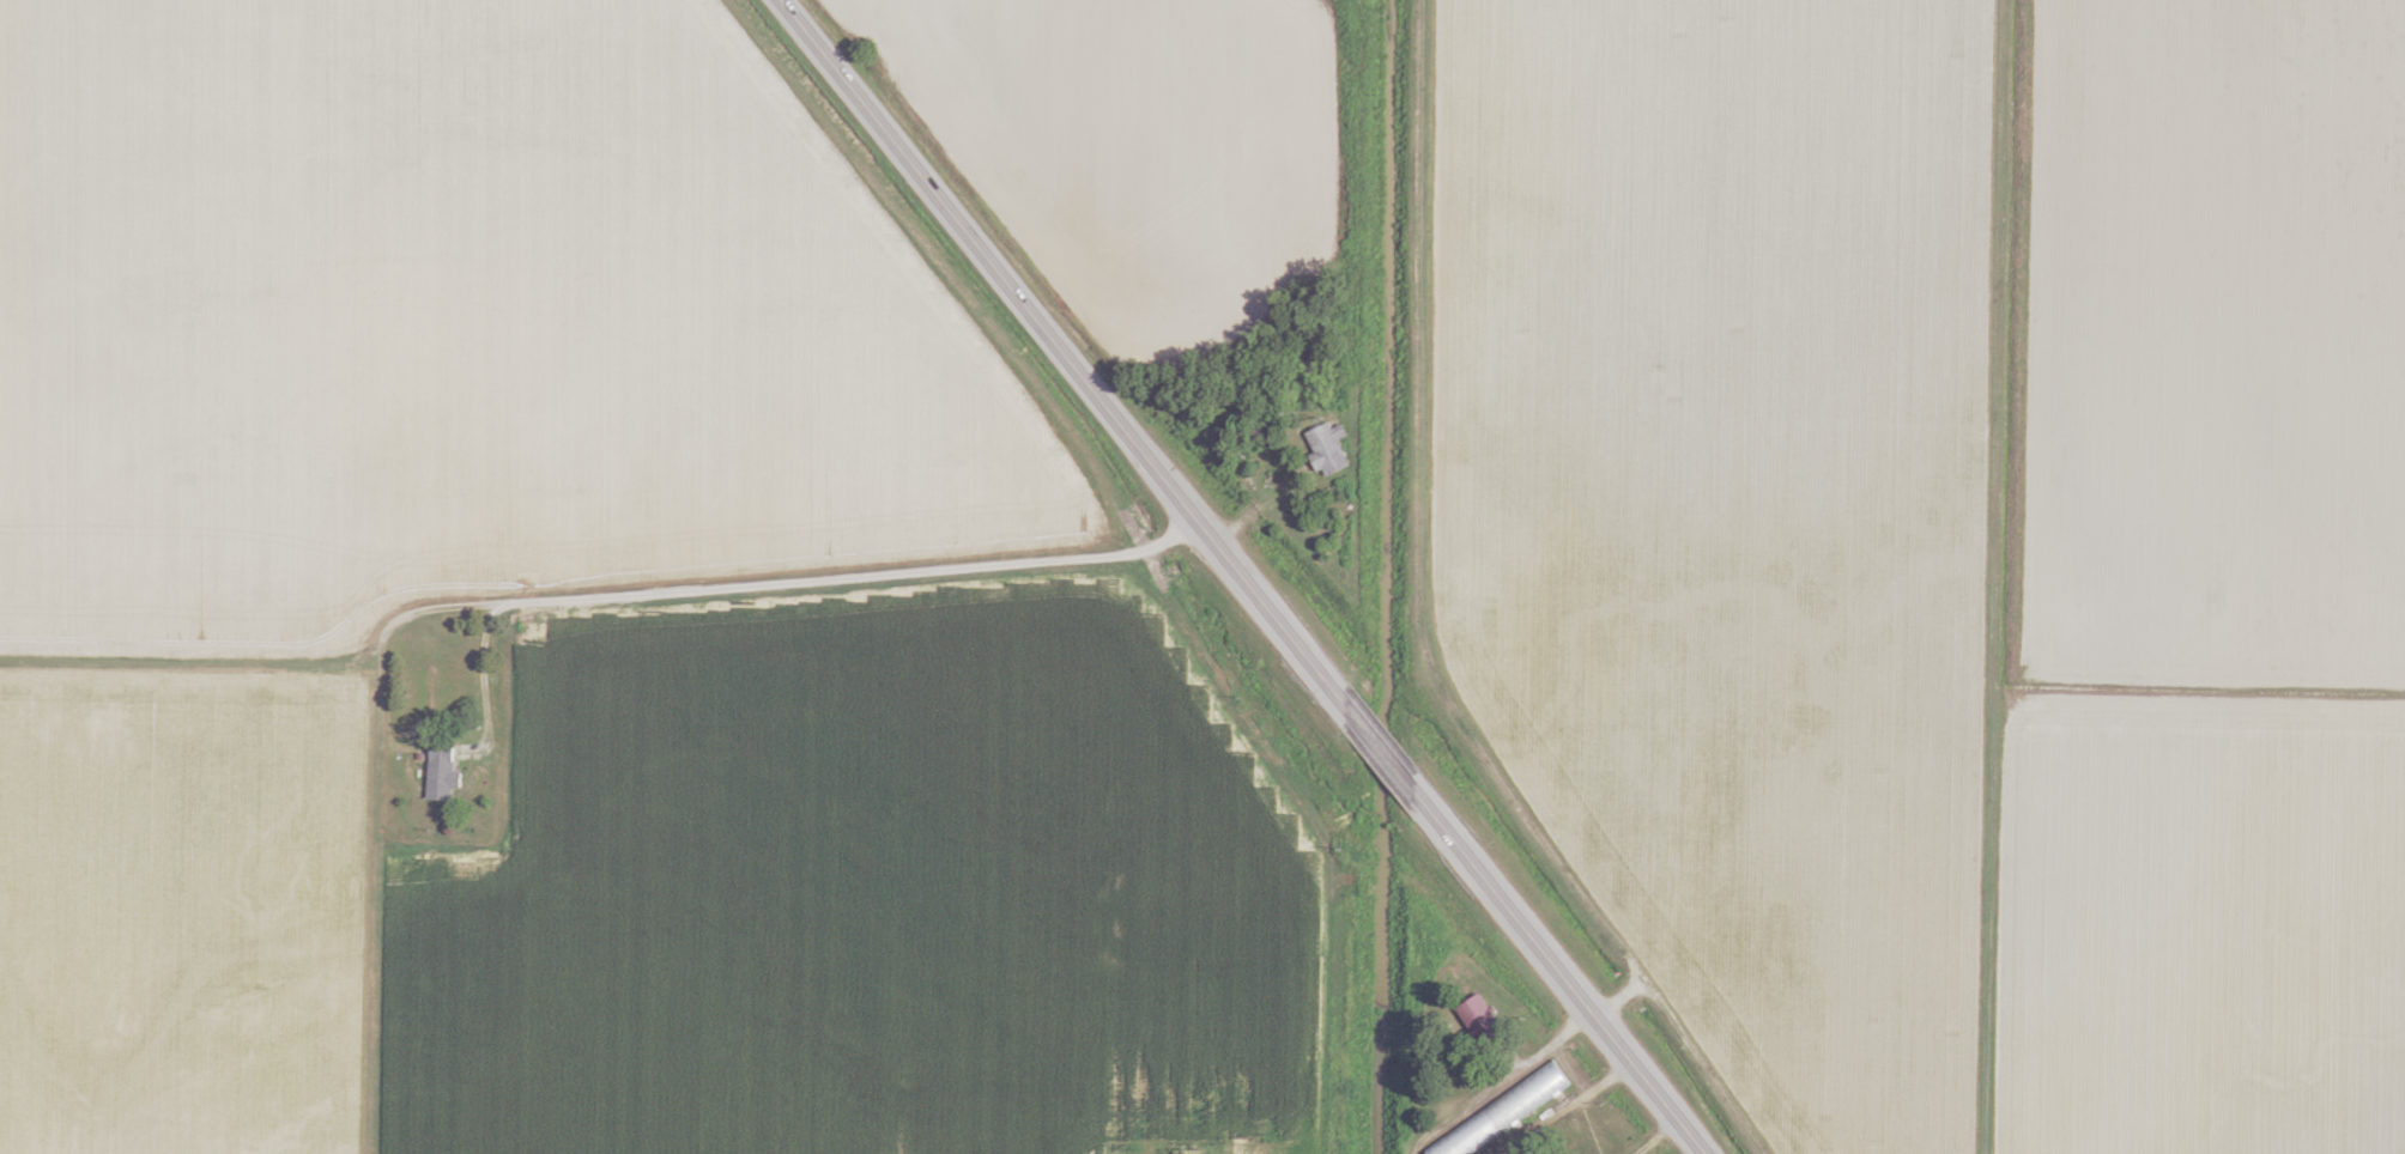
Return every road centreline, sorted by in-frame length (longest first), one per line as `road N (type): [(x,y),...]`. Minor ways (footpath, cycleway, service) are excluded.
road 1 (primary): [(1706,1153),(781,0)]

